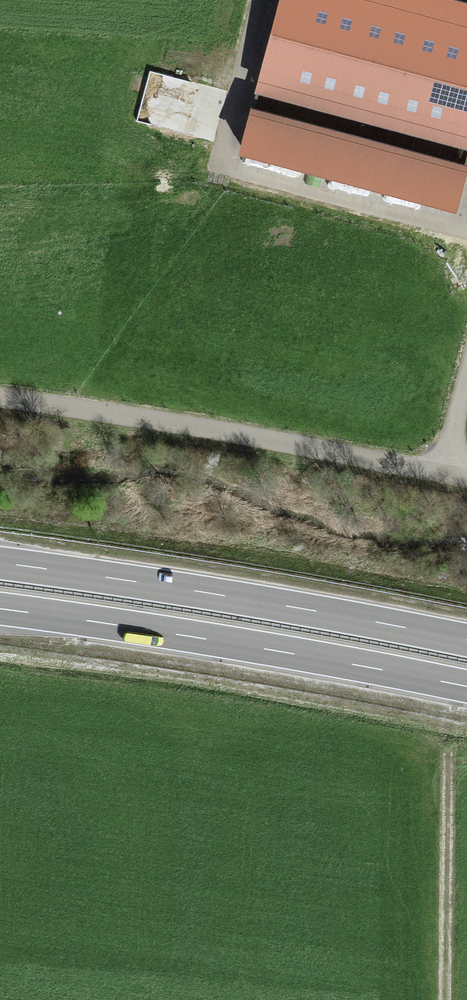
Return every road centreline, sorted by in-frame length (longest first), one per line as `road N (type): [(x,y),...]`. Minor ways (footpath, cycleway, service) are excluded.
road 1 (motorway): [(0,609),(466,687)]
road 2 (motorway): [(466,640),(0,563)]
road 3 (track): [(0,402),(466,476)]
road 4 (track): [(445,999),(448,762)]

